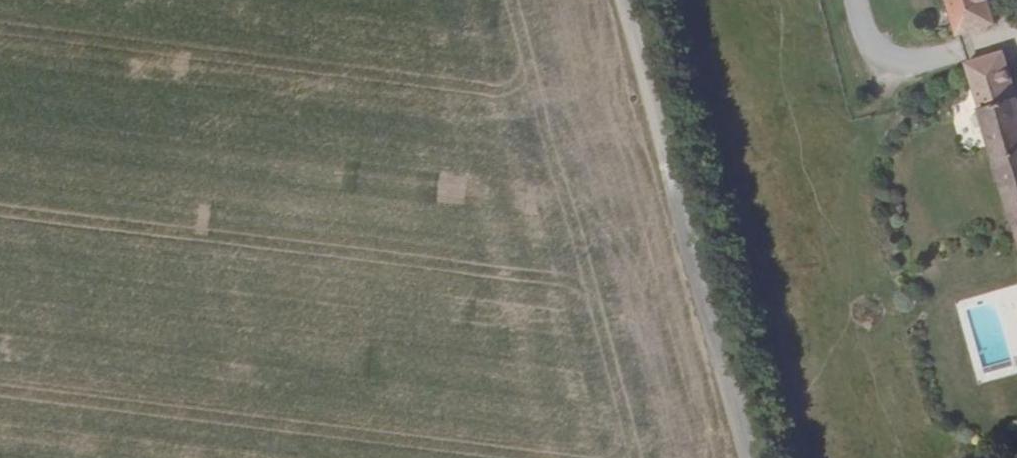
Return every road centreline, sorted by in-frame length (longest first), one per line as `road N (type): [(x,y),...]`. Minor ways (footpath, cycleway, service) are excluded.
road 1 (track): [(755,457),(620,0)]

